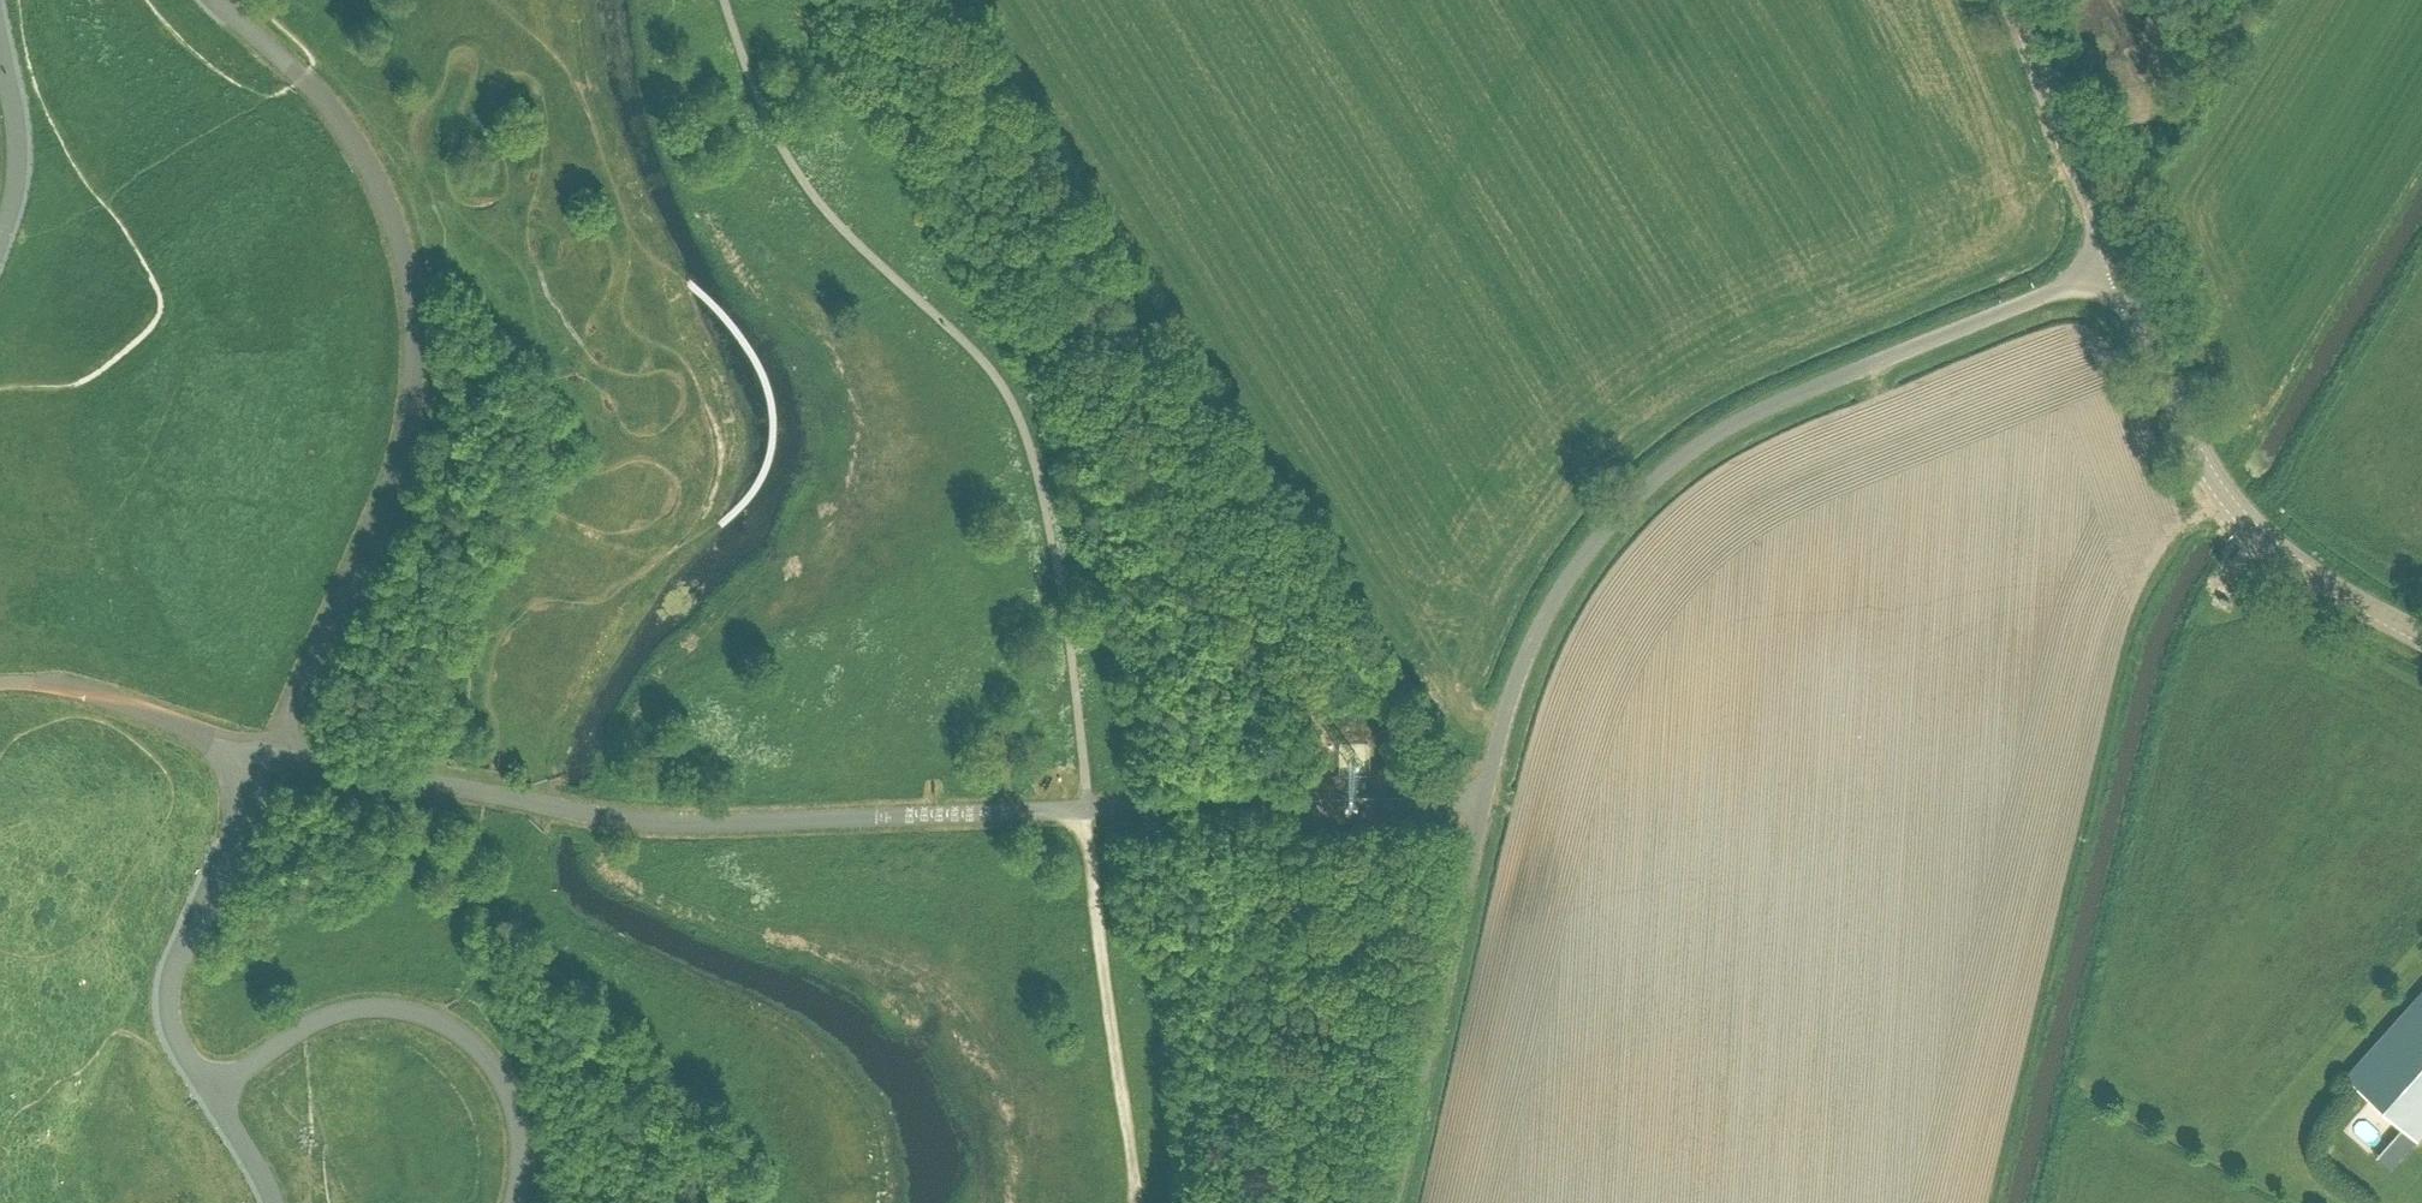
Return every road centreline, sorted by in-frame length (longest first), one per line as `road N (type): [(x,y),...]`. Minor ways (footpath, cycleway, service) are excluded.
road 1 (unclassified): [(1394,1202),(1502,722),(1534,632),(1595,540),(1675,458),(1759,406),(2117,265)]
road 2 (tertiary): [(2421,637),(2305,574),(2220,491),(2117,265)]
road 3 (tertiary): [(2117,265),(2012,0)]

